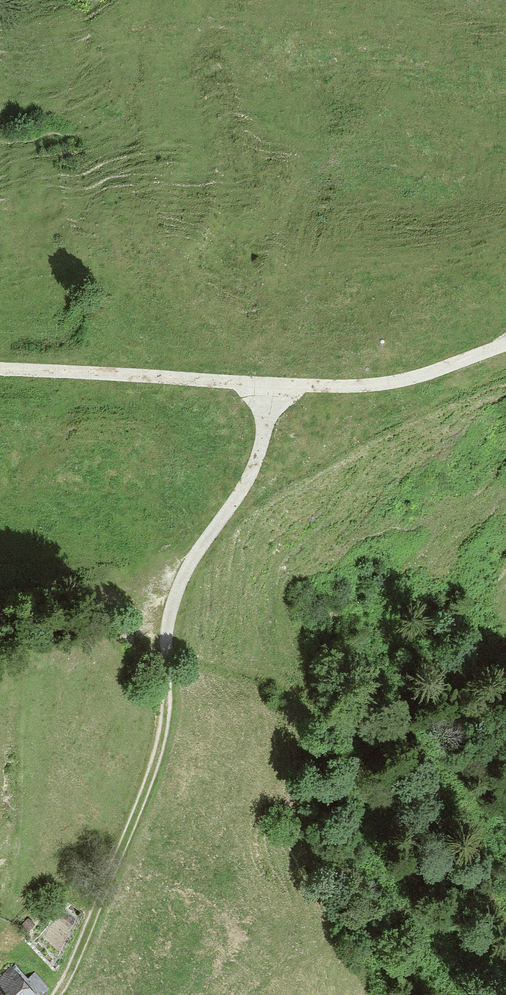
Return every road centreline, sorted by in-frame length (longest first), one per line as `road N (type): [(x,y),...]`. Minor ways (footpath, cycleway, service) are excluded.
road 1 (track): [(111,874),(160,748),(176,593),(248,478),(270,385)]
road 2 (track): [(0,369),(270,385)]
road 3 (track): [(270,385),(377,384),(505,344)]
road 4 (track): [(57,994),(111,874)]

